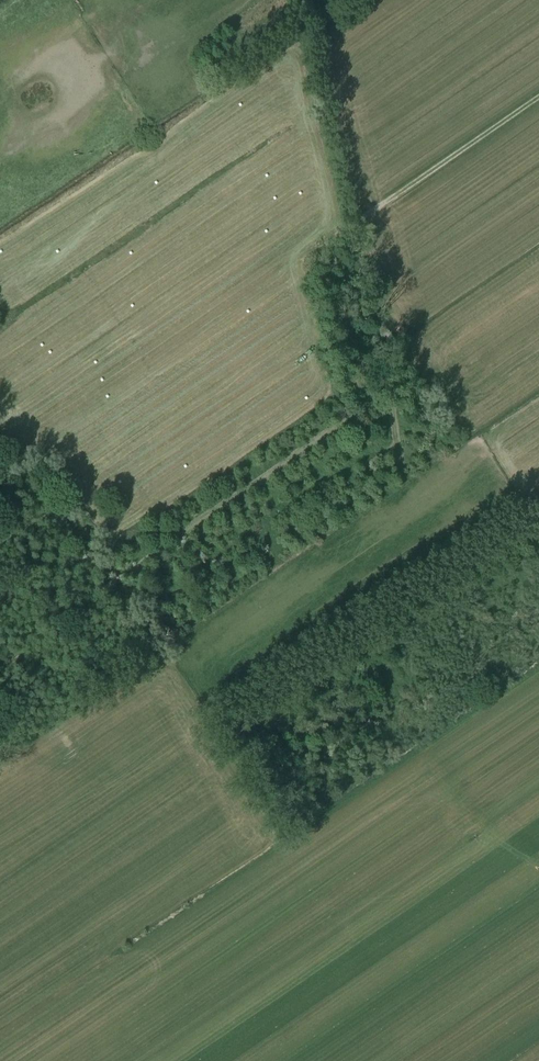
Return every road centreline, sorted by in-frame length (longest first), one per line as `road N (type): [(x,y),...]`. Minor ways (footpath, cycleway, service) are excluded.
road 1 (track): [(409,485),(399,467),(387,386),(334,241),(538,96)]

